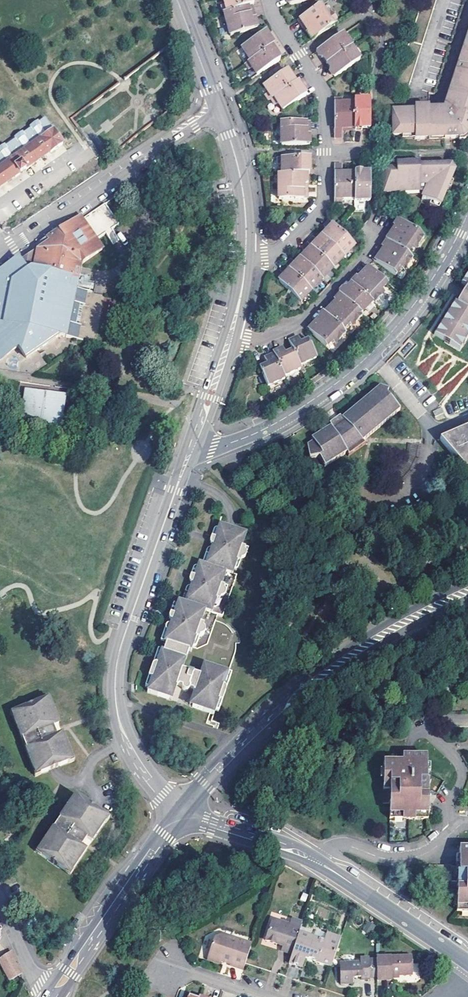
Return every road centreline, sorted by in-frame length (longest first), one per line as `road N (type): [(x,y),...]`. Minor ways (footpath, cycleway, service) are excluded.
road 1 (residential): [(184,810),(162,795),(131,752),(115,691),(124,636),(192,446)]
road 2 (residential): [(467,211),(417,301),(340,381),(248,437),(192,446)]
road 3 (secondary): [(184,810),(318,678),(467,591)]
road 4 (residential): [(246,253),(279,249),(319,208),(325,189),(323,96),(268,0)]
road 5 (residential): [(0,254),(218,108)]
road 6 (secondary): [(53,996),(184,810)]
road 7 (residential): [(230,337),(259,340),(305,316),(363,256),(378,225)]
road 8 (residential): [(467,964),(318,862)]
road 9 (residential): [(246,253),(242,183),(218,108)]
road 10 (residential): [(407,753),(424,732),(462,766),(448,813),(450,834)]
road 11 (residential): [(450,834),(414,857),(390,859),(343,844),(318,862)]
road 12 (residential): [(318,862),(184,810)]

